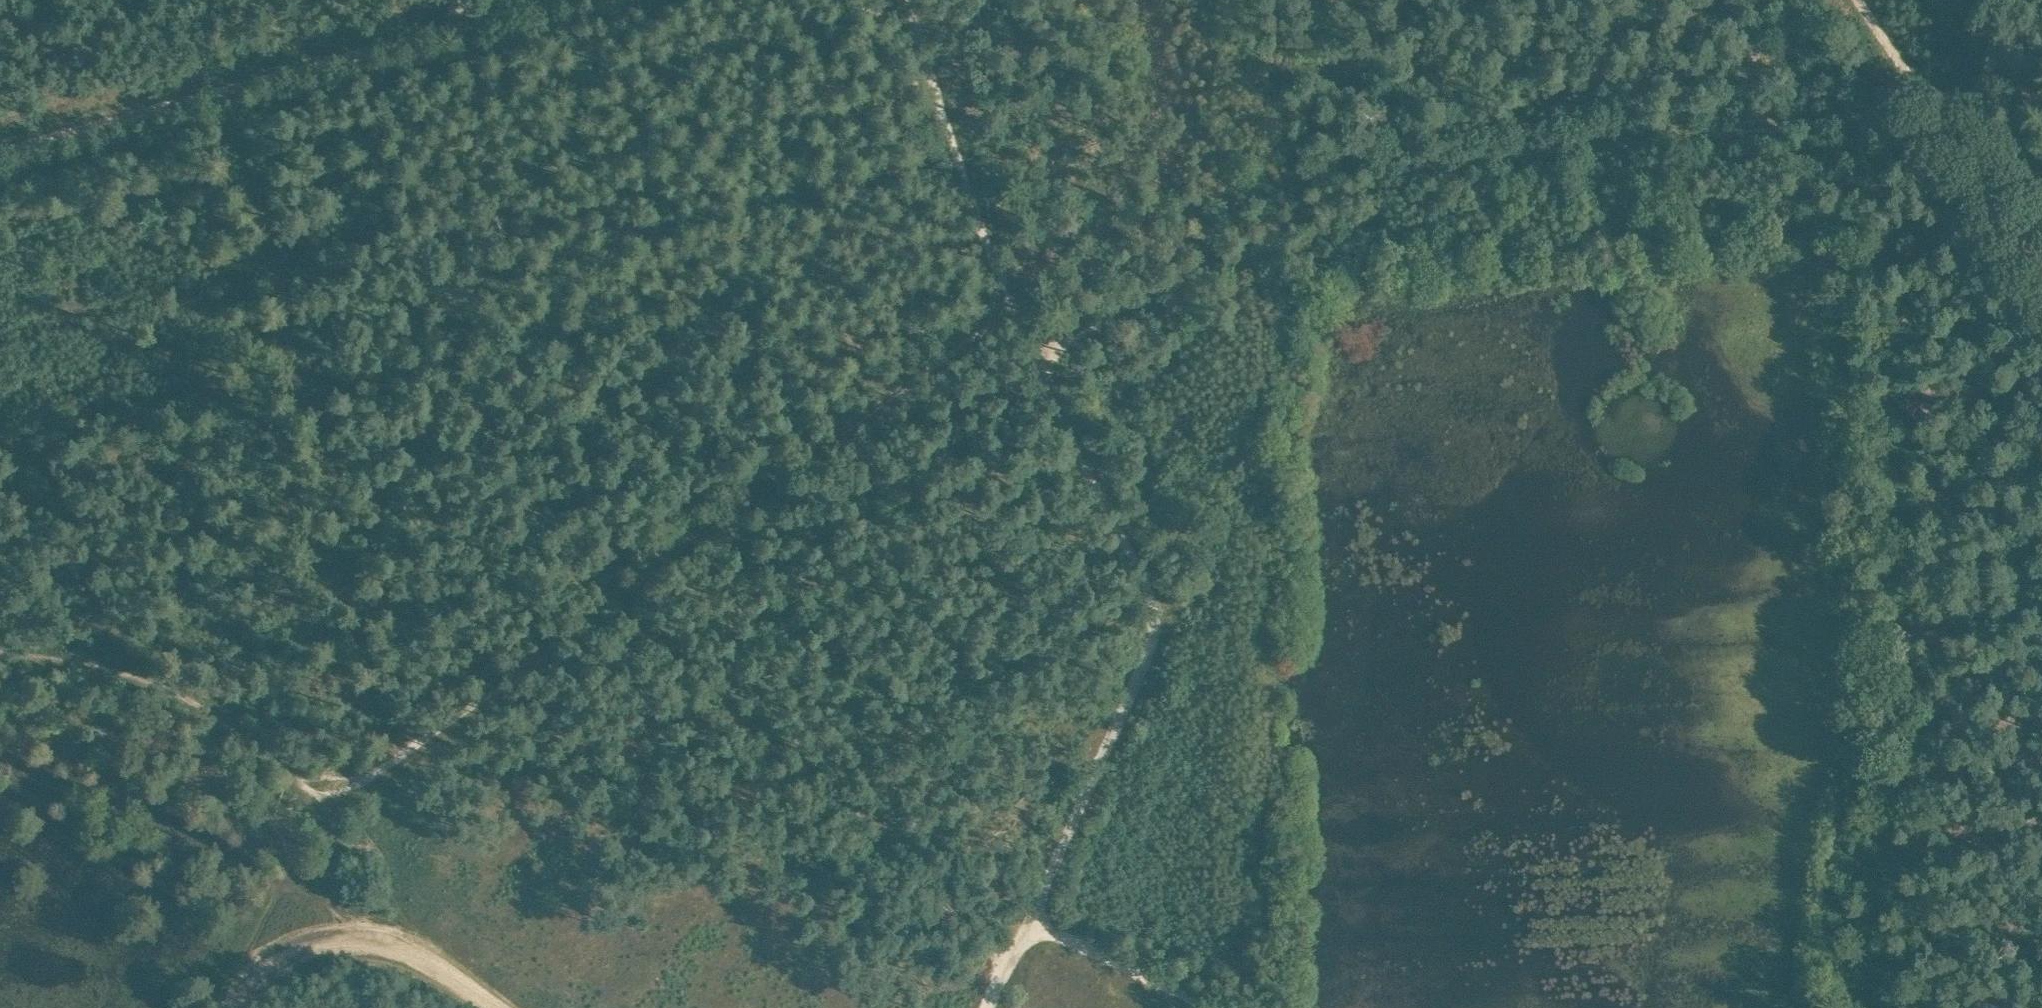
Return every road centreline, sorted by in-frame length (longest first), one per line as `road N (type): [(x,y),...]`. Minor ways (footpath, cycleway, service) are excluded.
road 1 (track): [(1920,116),(1429,176),(1261,239),(1020,370)]
road 2 (track): [(1028,920),(1126,678),(1141,620),(1135,580),(1020,370)]
road 3 (track): [(512,0),(0,144)]
road 4 (track): [(338,818),(171,689),(0,650)]
road 5 (track): [(605,608),(338,818)]
road 6 (track): [(997,311),(897,0)]
road 7 (track): [(2041,290),(1920,116)]
road 8 (track): [(1920,116),(1844,0)]

